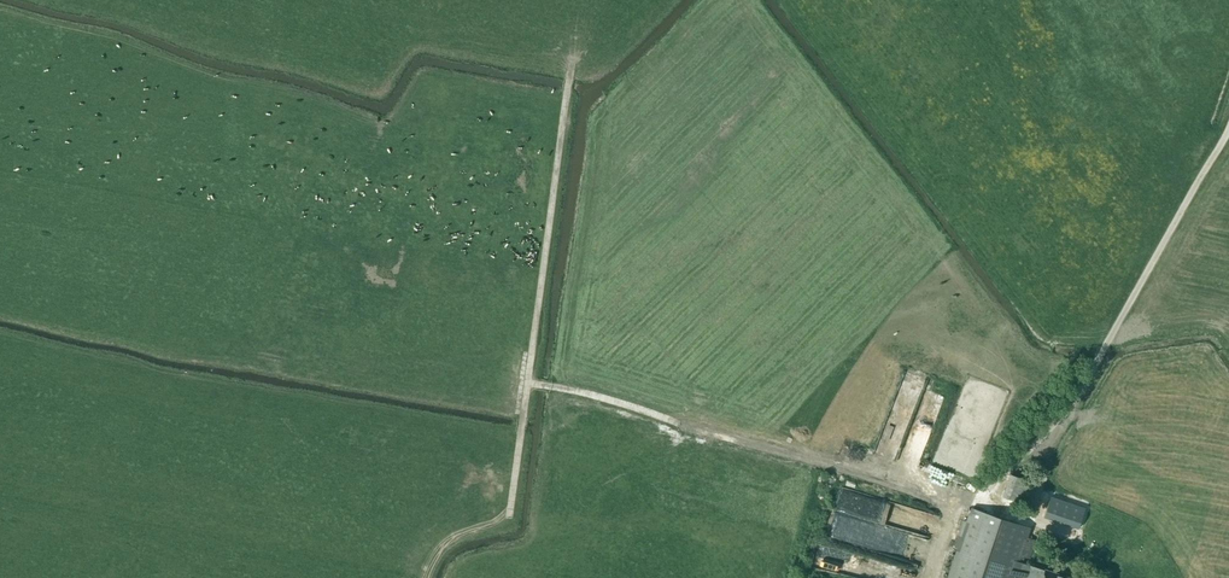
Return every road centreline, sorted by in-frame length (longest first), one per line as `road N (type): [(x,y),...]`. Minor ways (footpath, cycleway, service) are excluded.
road 1 (track): [(1228,131),(1061,413),(979,499),(963,495),(948,508)]
road 2 (track): [(509,516),(571,64)]
road 3 (track): [(839,470),(605,398),(527,384)]
road 4 (track): [(518,455),(411,547),(402,577)]

